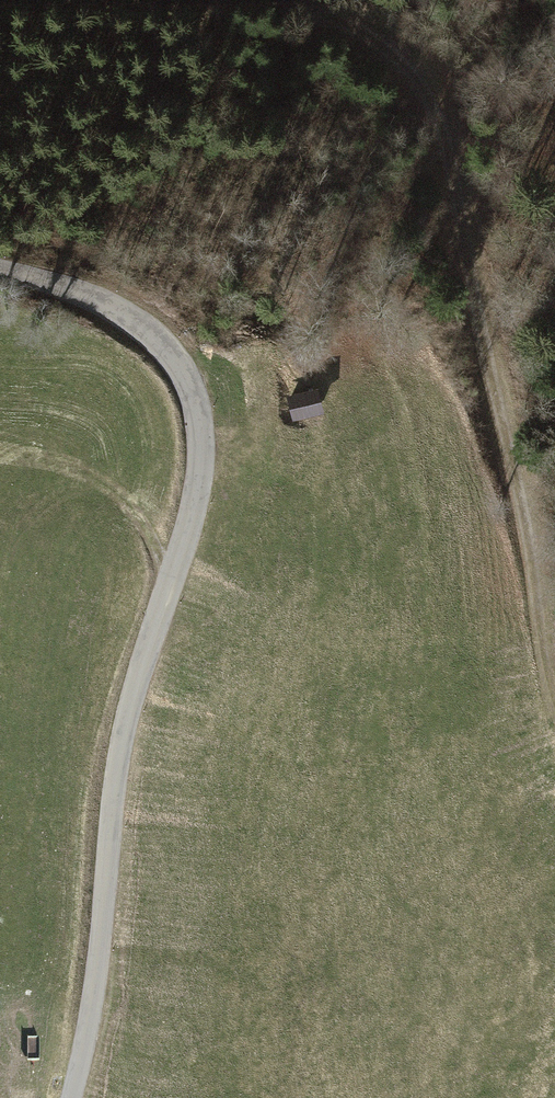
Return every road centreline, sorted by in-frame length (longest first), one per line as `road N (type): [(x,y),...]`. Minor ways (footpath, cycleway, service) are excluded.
road 1 (unclassified): [(72,1097),(100,957),(118,759),(200,492),(198,406),(150,332),(49,286),(0,274)]
road 2 (track): [(277,0),(325,12),(398,56),(444,113),(554,692)]

